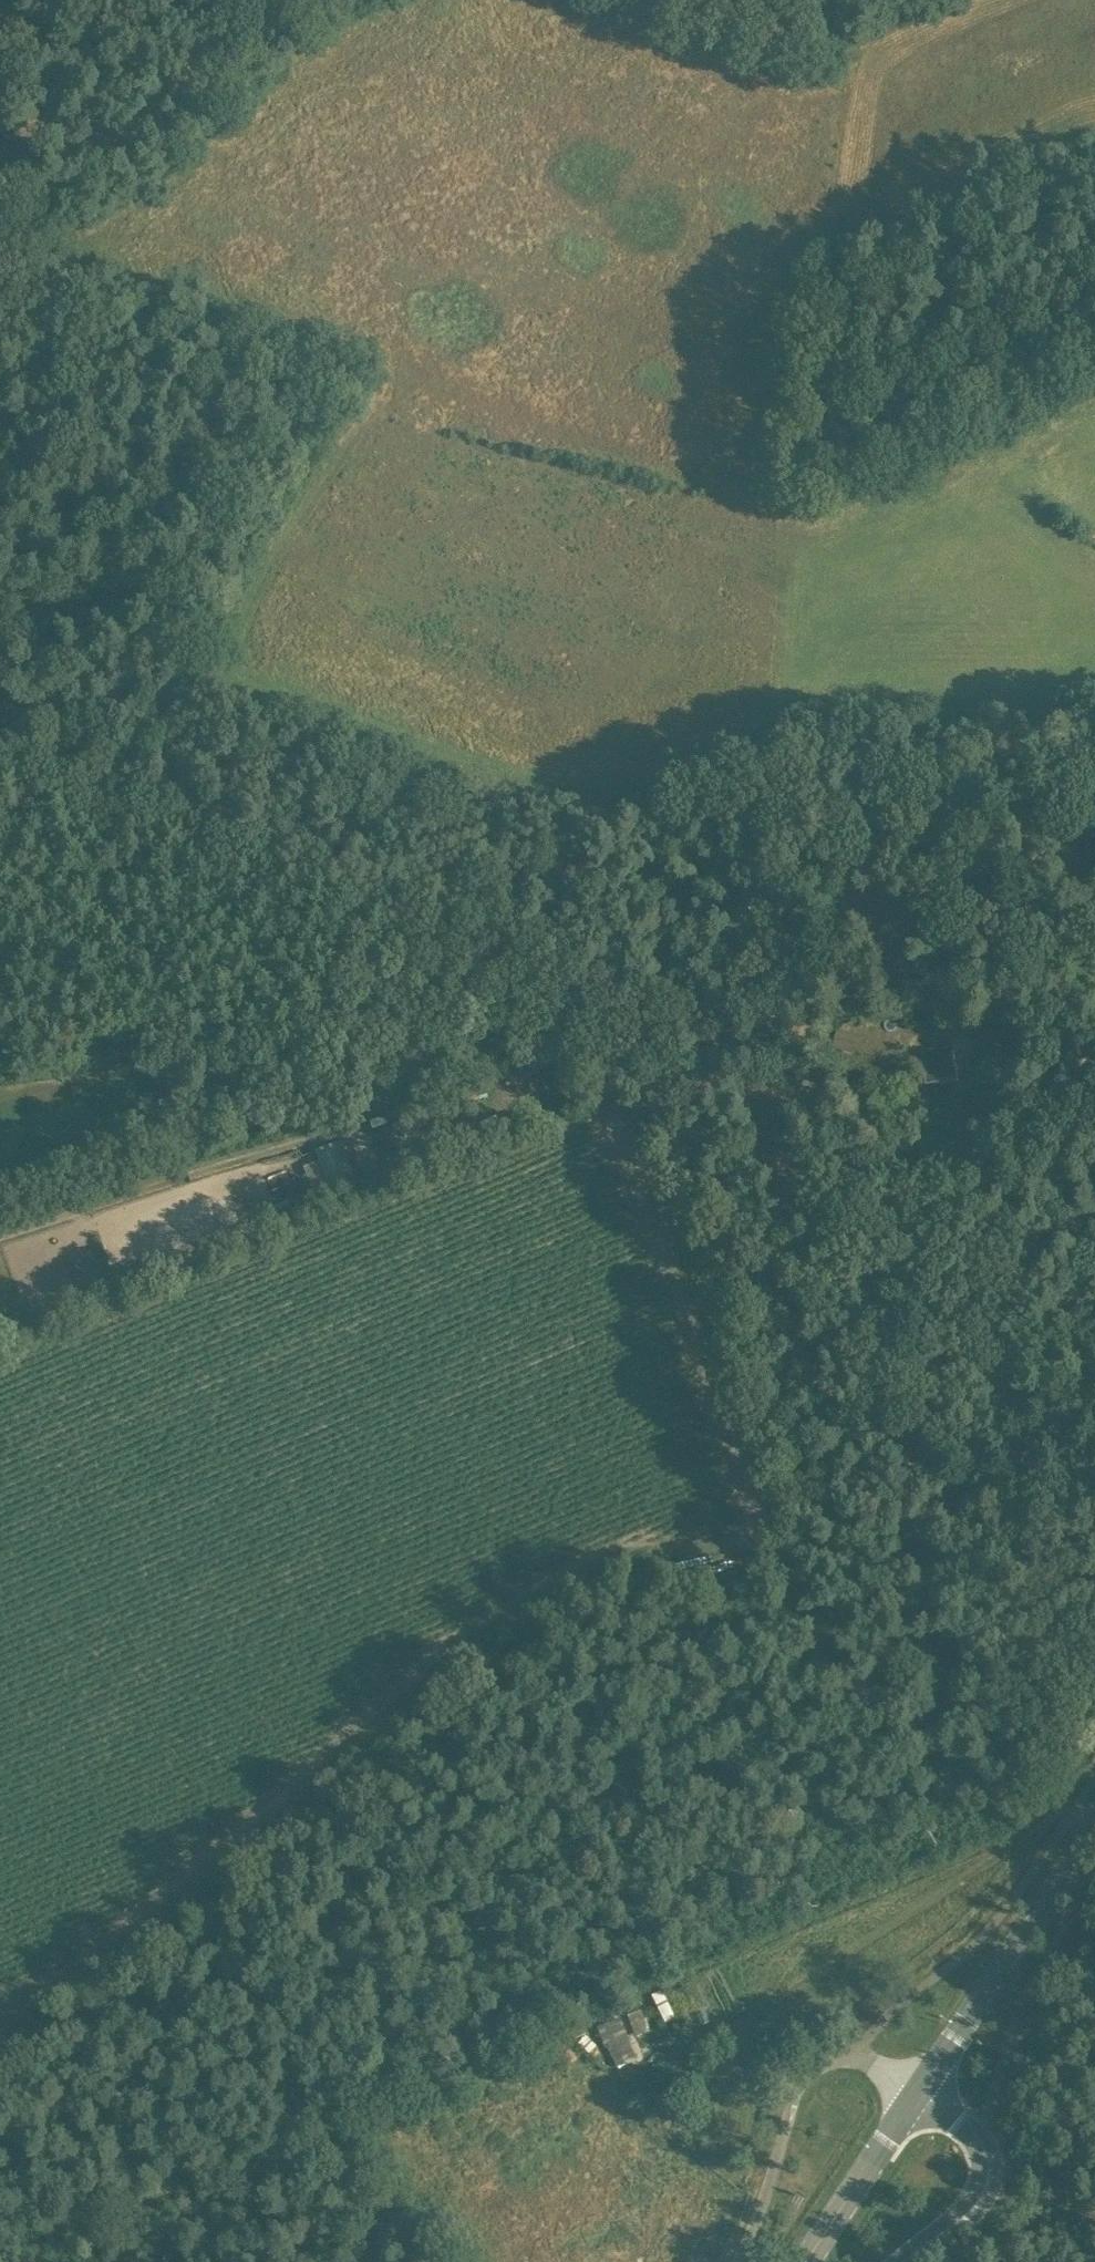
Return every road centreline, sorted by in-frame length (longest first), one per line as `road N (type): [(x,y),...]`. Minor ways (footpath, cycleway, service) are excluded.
road 1 (unclassified): [(737,2261),(813,2068),(855,2057),(920,2091)]
road 2 (secondary): [(920,2091),(1094,1834)]
road 3 (tertiary): [(905,2261),(972,2210),(989,2167),(983,2137),(920,2091)]
road 4 (secondary): [(807,2261),(920,2091)]

